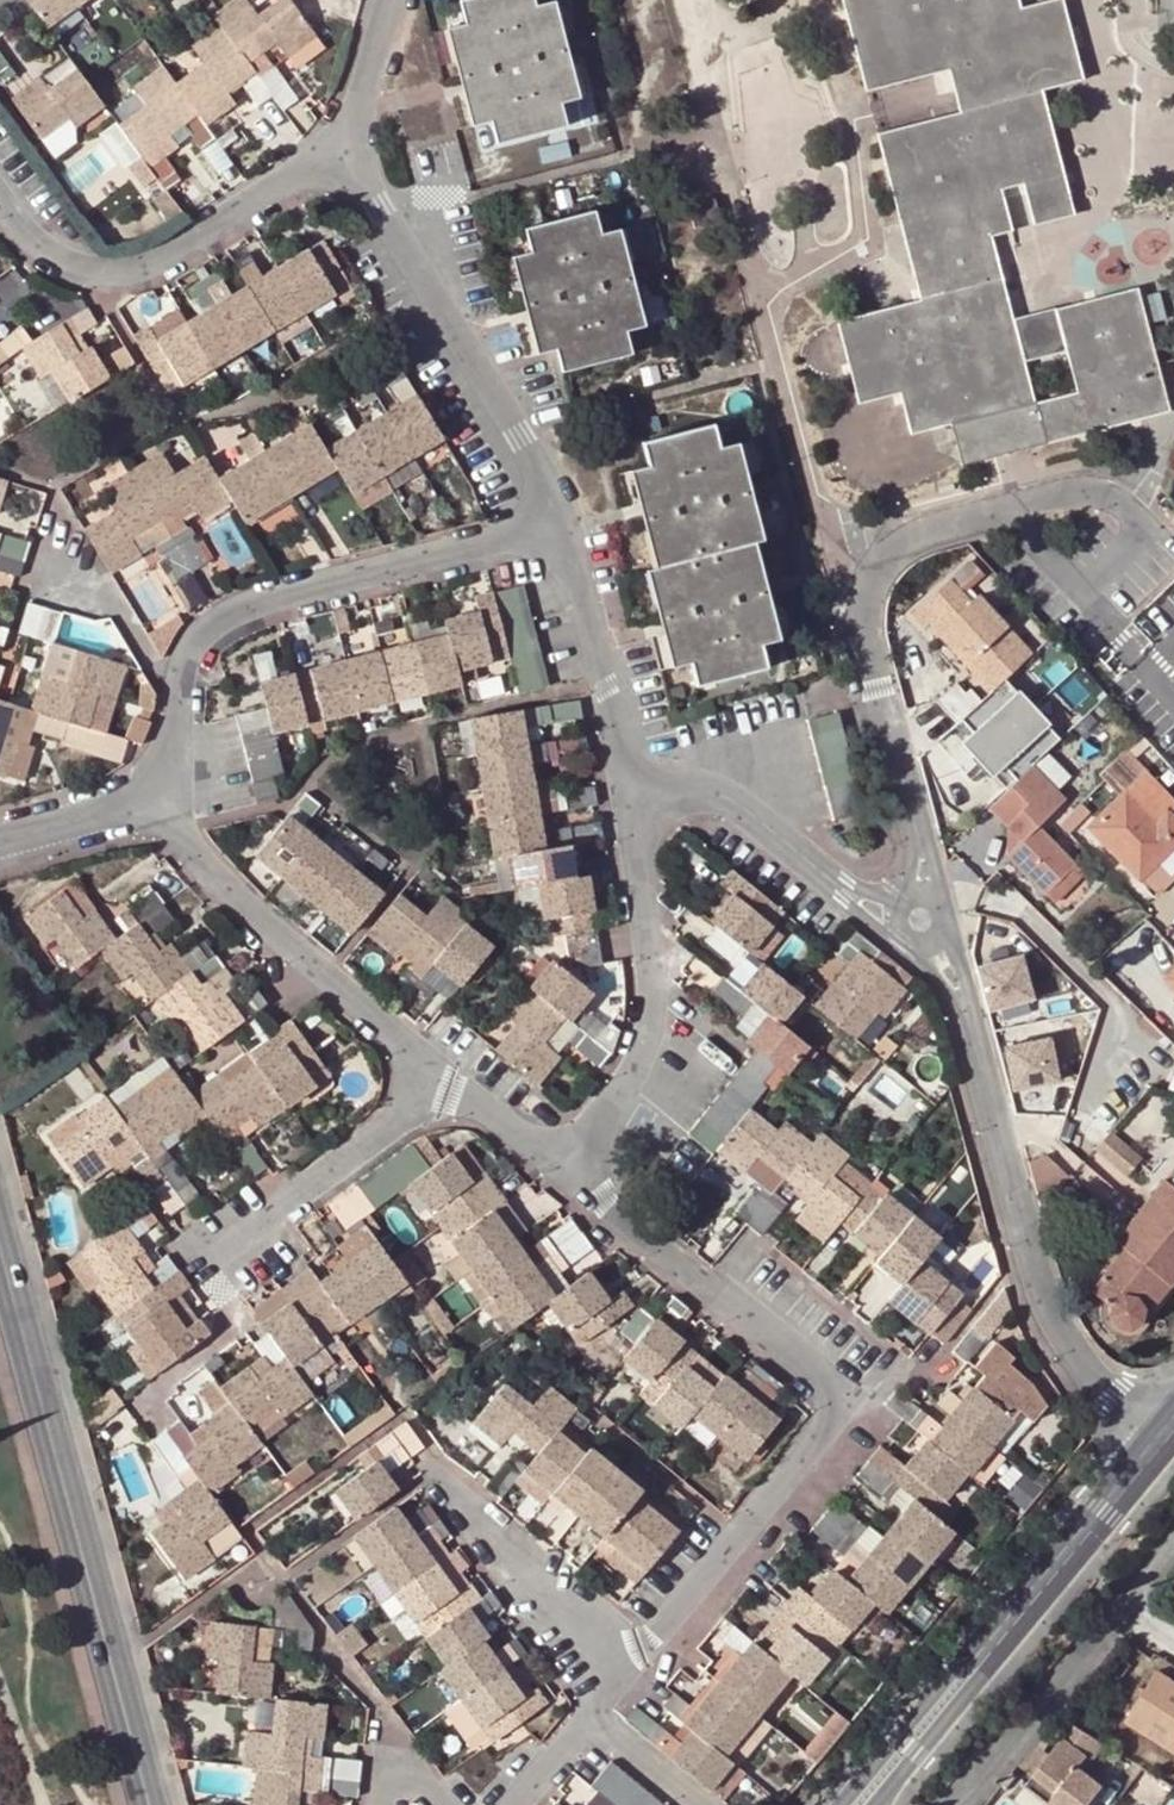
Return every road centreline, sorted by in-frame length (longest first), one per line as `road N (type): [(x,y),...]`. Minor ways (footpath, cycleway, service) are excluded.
road 1 (residential): [(624,1677),(829,1429),(839,1408),(830,1383),(569,1169)]
road 2 (residential): [(141,1804),(0,1287)]
road 3 (residential): [(445,1073),(229,1229),(245,1249),(209,1275),(234,1323),(144,1397)]
road 4 (residential): [(1144,1443),(1033,1293),(960,1007)]
road 5 (tertiary): [(1144,1443),(834,1804)]
road 6 (residential): [(922,859),(860,623),(876,562),(905,536),(999,508)]
road 7 (residential): [(554,531),(446,303),(342,145)]
road 8 (tertiary): [(881,1804),(1161,1466)]
road 9 (residential): [(180,689),(206,629),(229,615),(554,531)]
road 10 (residential): [(0,195),(52,256),(91,272),(120,270),(172,257),(342,145)]
road 11 (residential): [(154,796),(312,976),(445,1073)]
road 12 (residential): [(569,1169),(640,1069),(655,1016),(634,807)]
road 13 (residential): [(634,807),(554,531)]
road 14 (residential): [(624,1677),(435,1470)]
road 15 (residential): [(954,1804),(1117,1603)]
road 16 (residential): [(999,508),(1073,489),(1106,495),(1129,512),(1146,537),(1084,594)]
road 17 (residential): [(634,807),(714,793),(734,800),(842,890)]
road 18 (residential): [(458,1804),(385,1716),(376,1804)]
road 19 (residential): [(180,689),(141,648),(66,529)]
road 20 (residential): [(0,840),(154,796)]
road 21 (residential): [(445,1073),(569,1169)]
road 22 (residential): [(342,145),(388,0)]
road 23 (residential): [(592,1716),(699,1804)]
road 24 (residential): [(1084,594),(999,508)]

